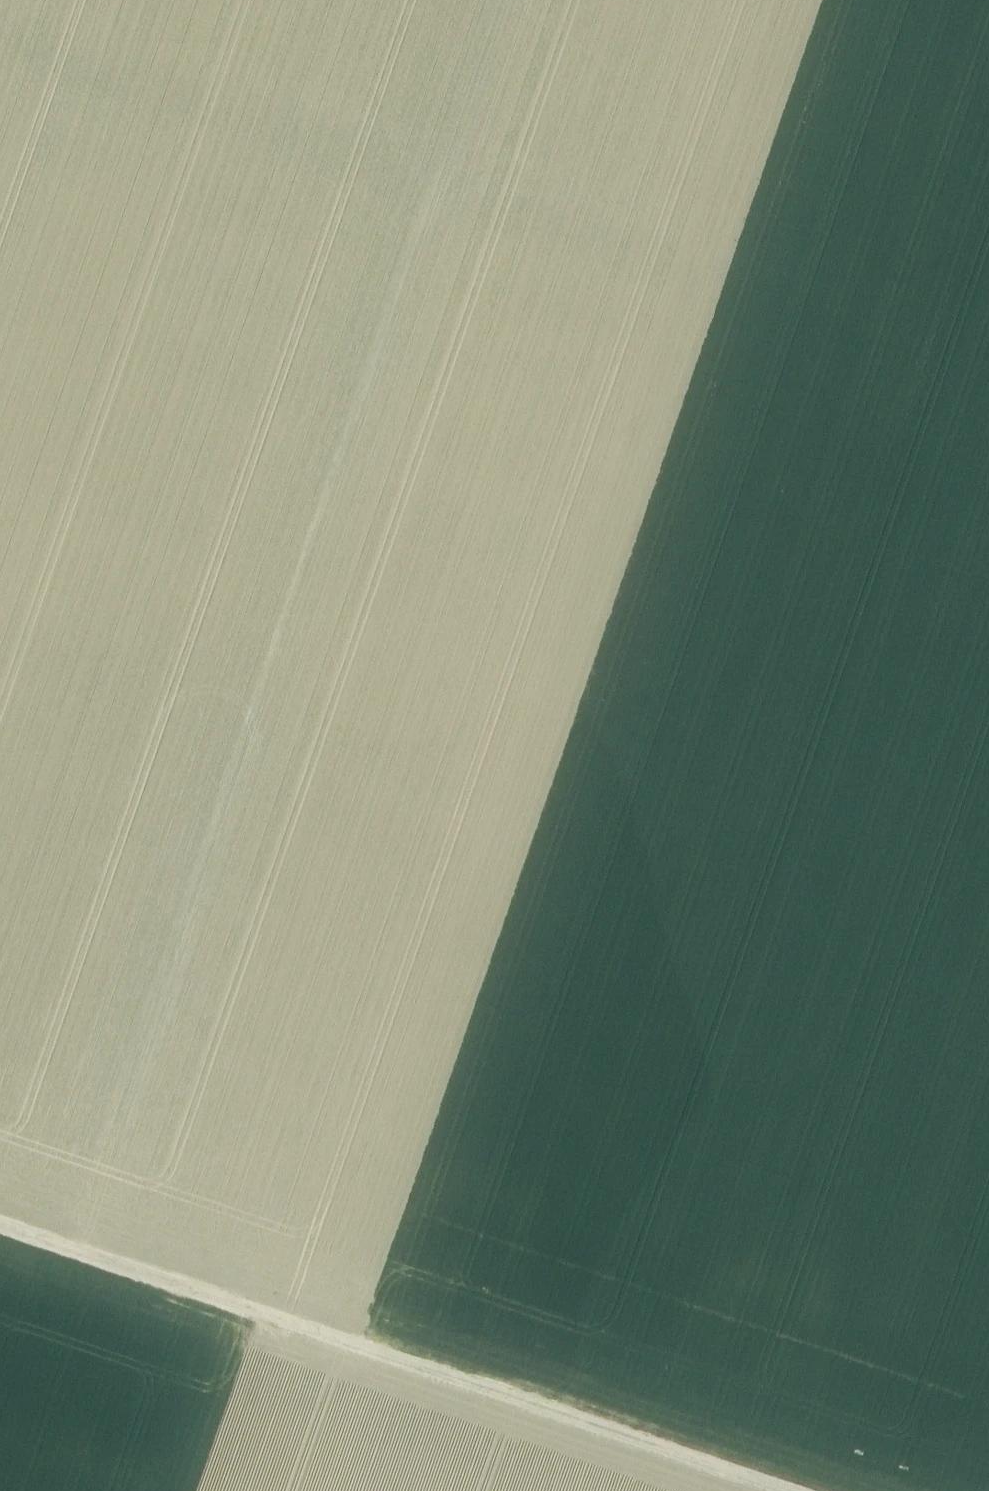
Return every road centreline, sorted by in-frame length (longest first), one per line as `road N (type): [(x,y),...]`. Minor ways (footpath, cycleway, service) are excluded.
road 1 (track): [(0,1234),(781,1490)]

